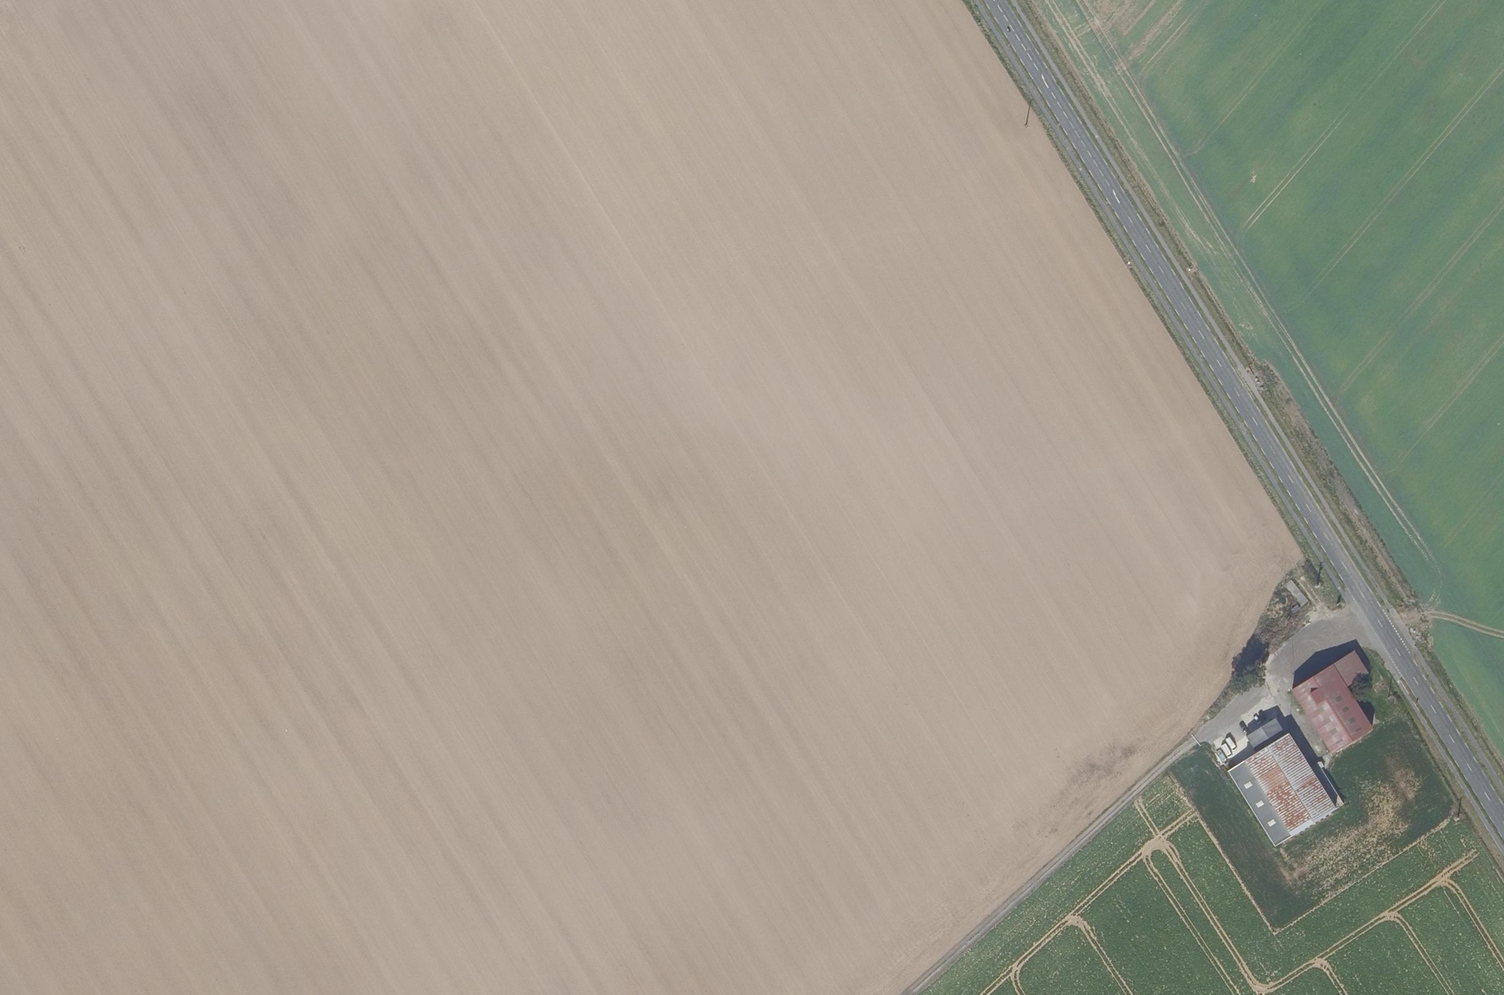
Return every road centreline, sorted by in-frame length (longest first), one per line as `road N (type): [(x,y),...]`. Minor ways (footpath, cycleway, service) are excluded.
road 1 (tertiary): [(995,0),(1503,823)]
road 2 (track): [(901,994),(1373,582)]

